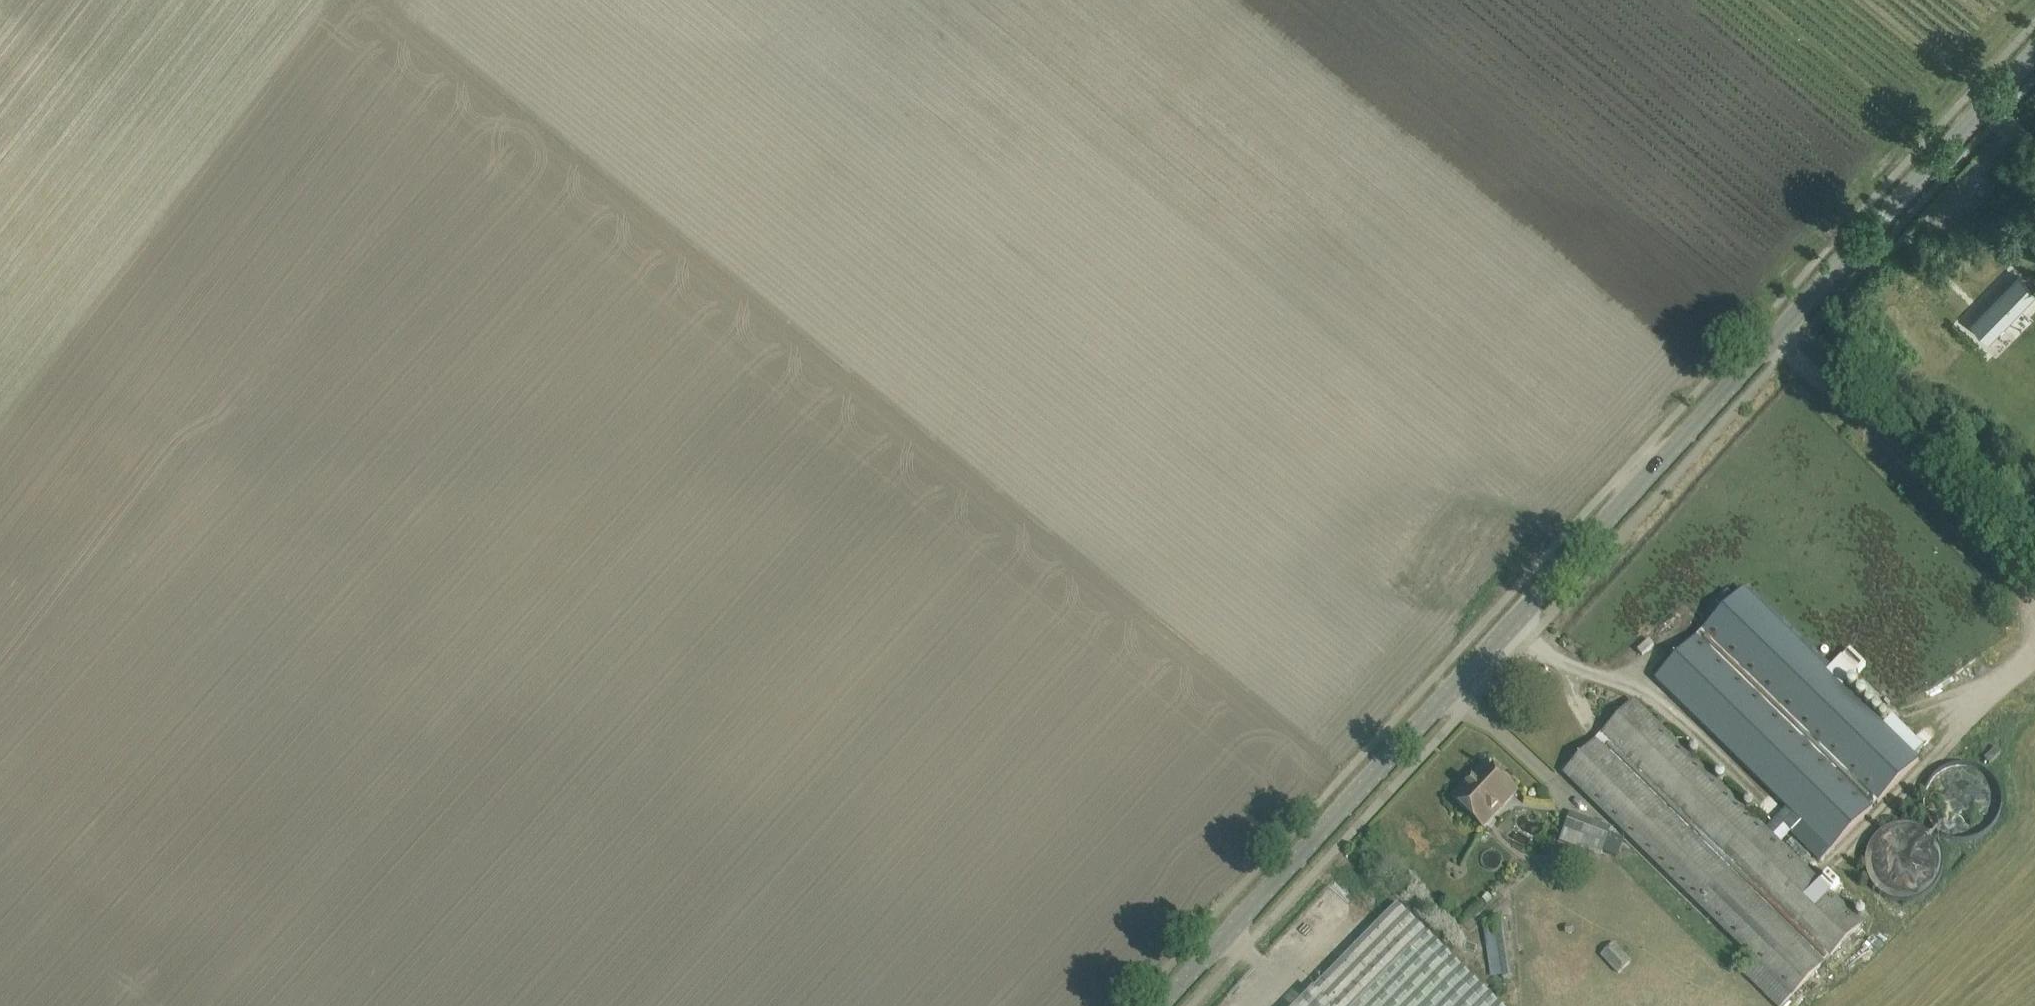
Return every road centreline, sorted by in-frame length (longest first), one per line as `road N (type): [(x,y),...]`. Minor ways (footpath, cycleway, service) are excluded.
road 1 (unclassified): [(1156,1005),(2034,56)]

